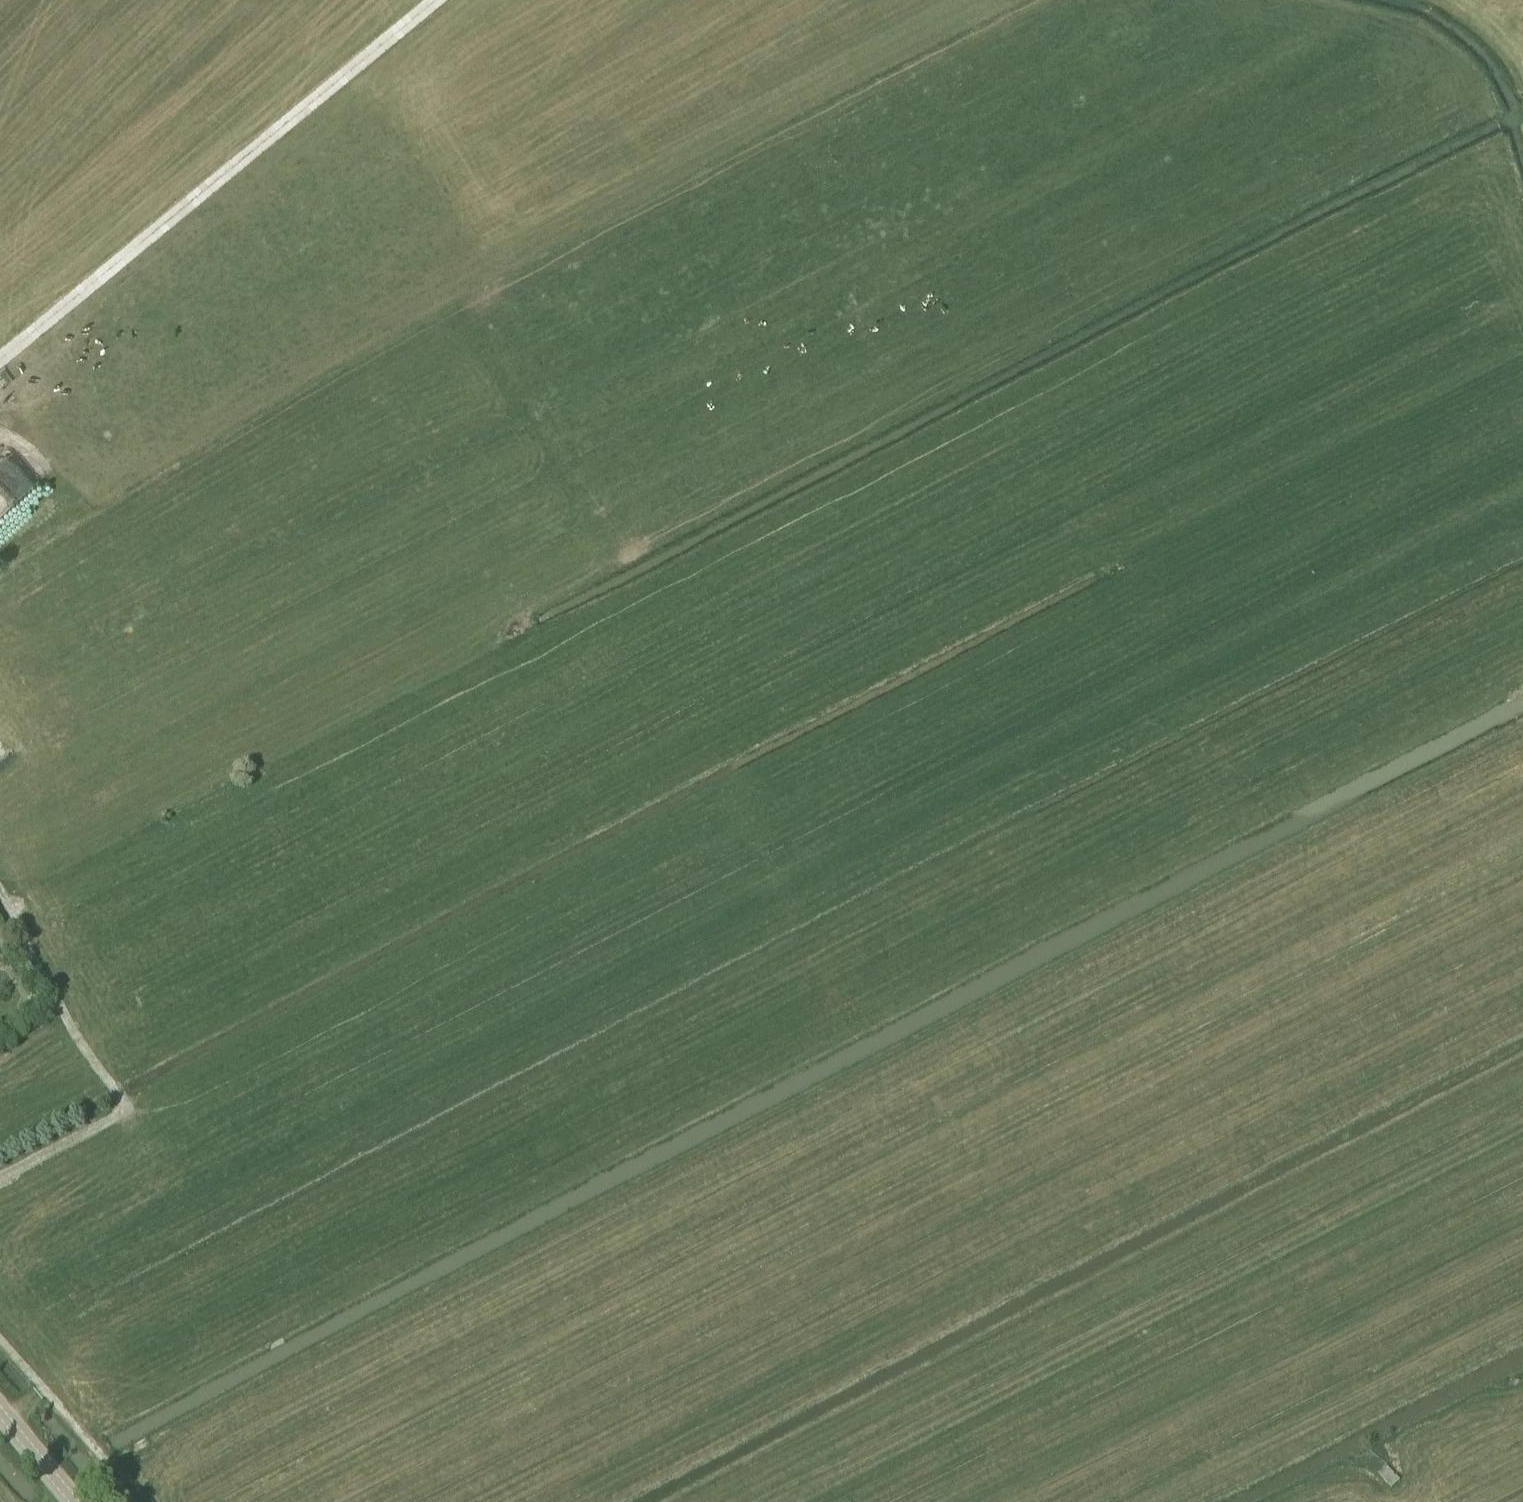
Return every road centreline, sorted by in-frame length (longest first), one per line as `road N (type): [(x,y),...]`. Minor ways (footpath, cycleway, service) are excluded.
road 1 (track): [(0,352),(392,0)]

